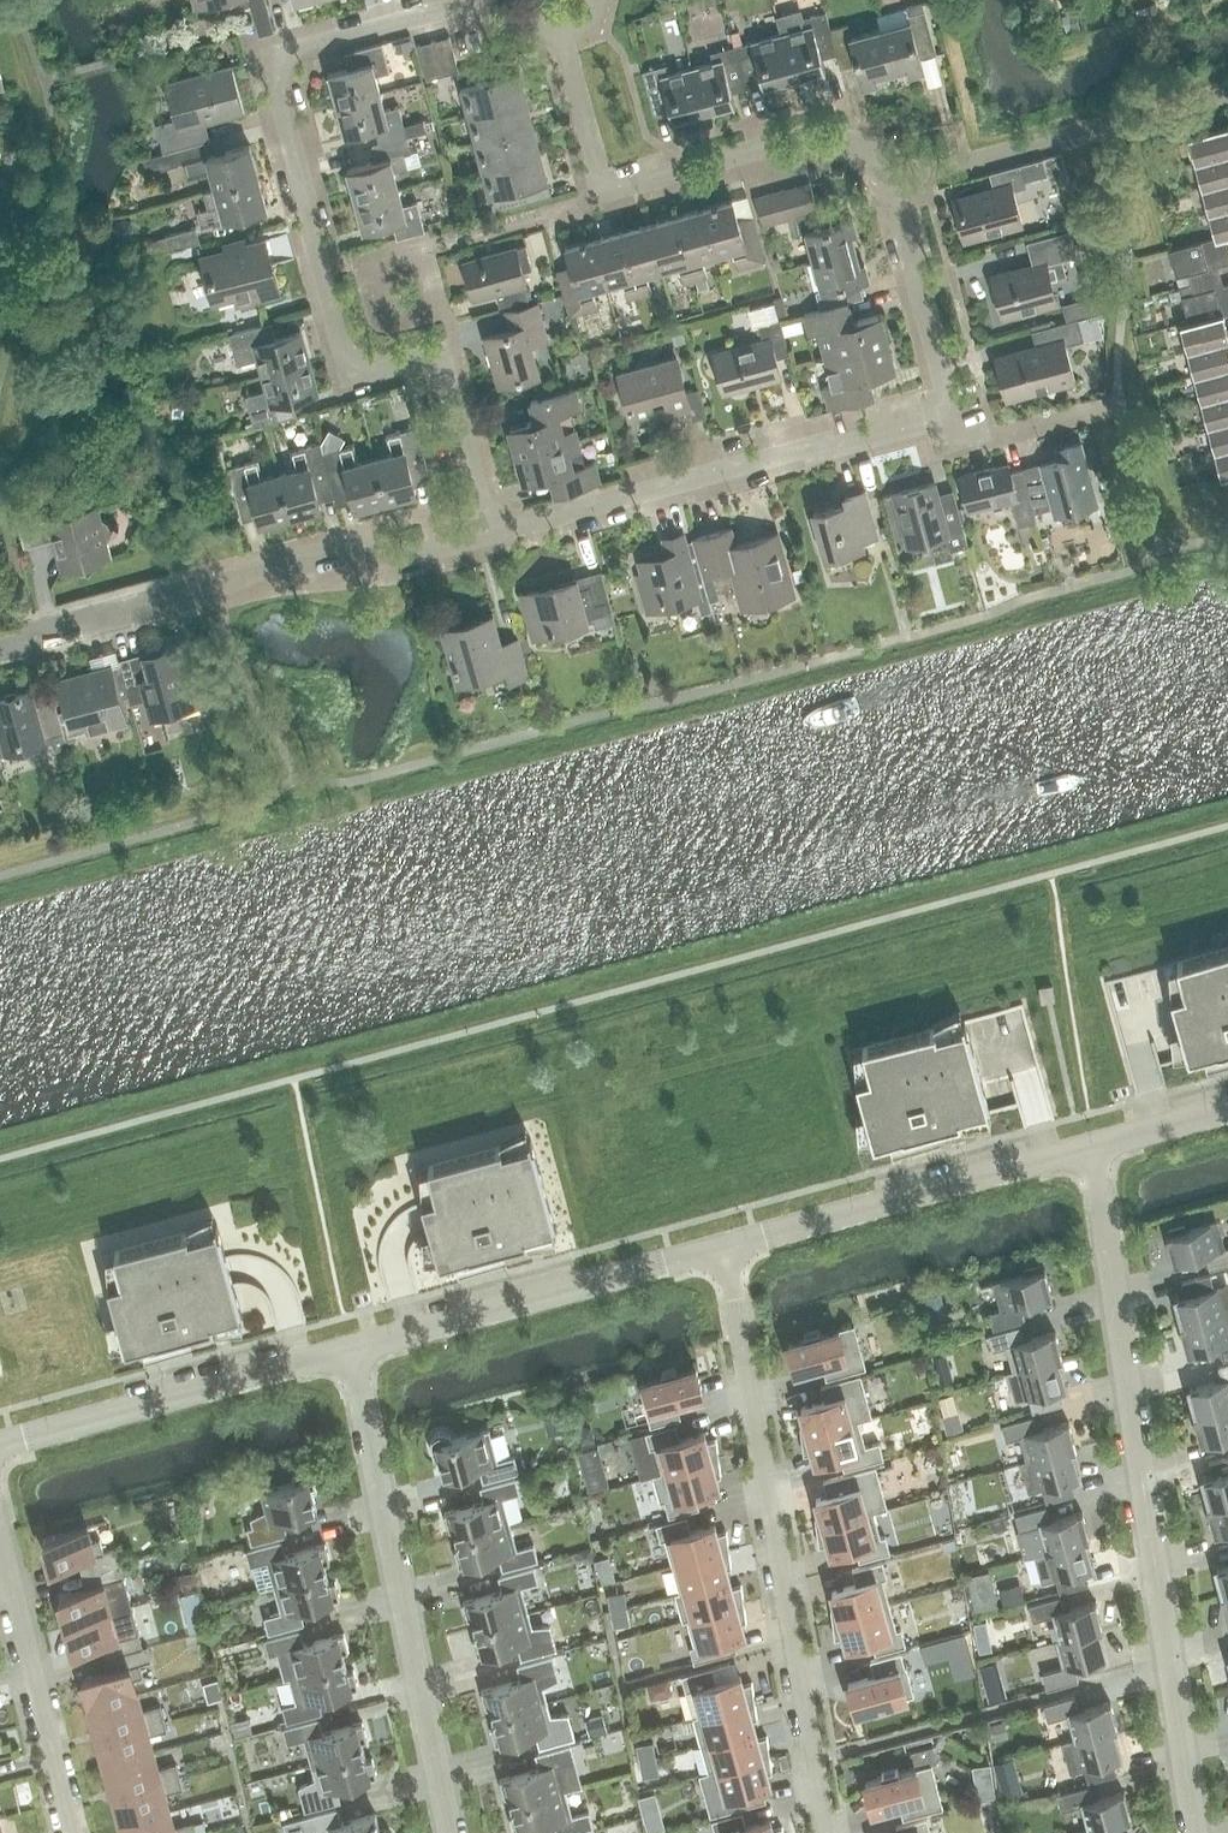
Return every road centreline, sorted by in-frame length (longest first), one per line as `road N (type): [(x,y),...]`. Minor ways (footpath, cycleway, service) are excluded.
road 1 (residential): [(486,536),(956,417),(892,185),(873,158),(831,139),(787,141),(604,191),(561,33)]
road 2 (residential): [(486,536),(441,356),(351,380),(269,59),(471,5),(561,33)]
road 3 (residential): [(1195,1832),(1092,1146)]
road 4 (residential): [(825,1832),(725,1248)]
road 5 (residential): [(0,646),(371,542),(412,554),(486,536)]
road 6 (residential): [(450,1832),(350,1349)]
road 7 (unclassified): [(350,1349),(725,1248)]
road 8 (unclassified): [(725,1248),(1092,1146)]
road 9 (unclassified): [(0,1445),(350,1349)]
road 10 (residential): [(73,1832),(0,1540)]
road 11 (unclassified): [(1092,1146),(1227,1109)]

